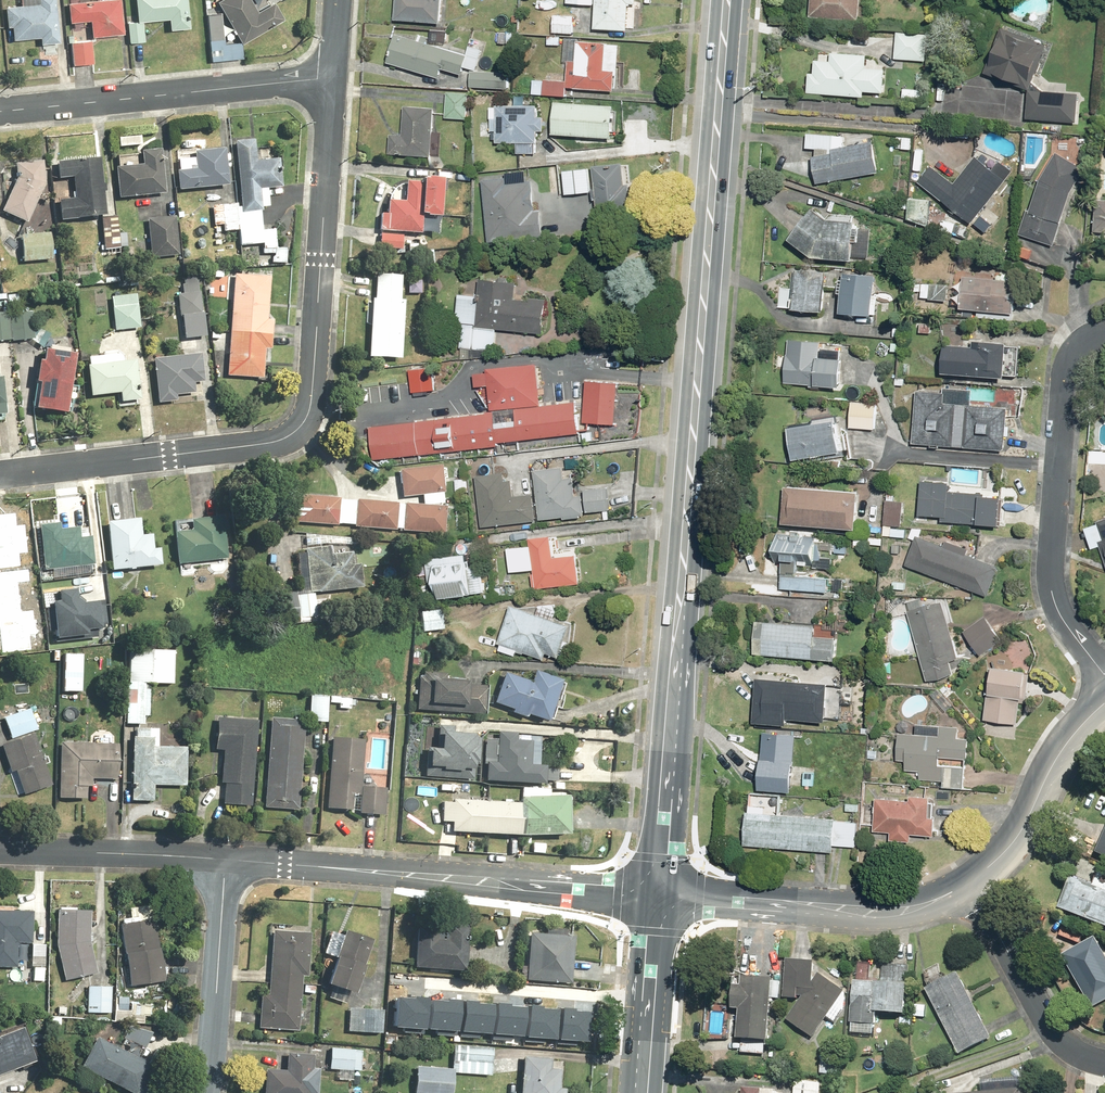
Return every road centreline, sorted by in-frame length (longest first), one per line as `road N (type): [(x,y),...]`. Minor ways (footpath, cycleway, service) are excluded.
road 1 (primary): [(657,895),(727,0)]
road 2 (residential): [(0,475),(280,442),(296,431),(308,416),(334,78)]
road 3 (residential): [(224,860),(657,895)]
road 4 (residential): [(1104,334),(1081,348),(1069,374),(1052,592),(1104,676)]
road 5 (residential): [(0,113),(334,78)]
road 6 (residential): [(971,882),(924,905),(885,911),(657,895)]
road 7 (residential): [(203,1092),(224,860)]
road 8 (residential): [(971,882),(1050,1030),(1104,1062)]
road 9 (residential): [(1104,704),(1059,755),(1021,833),(971,882)]
road 10 (residential): [(0,850),(224,860)]
road 11 (primary): [(641,1092),(657,895)]

